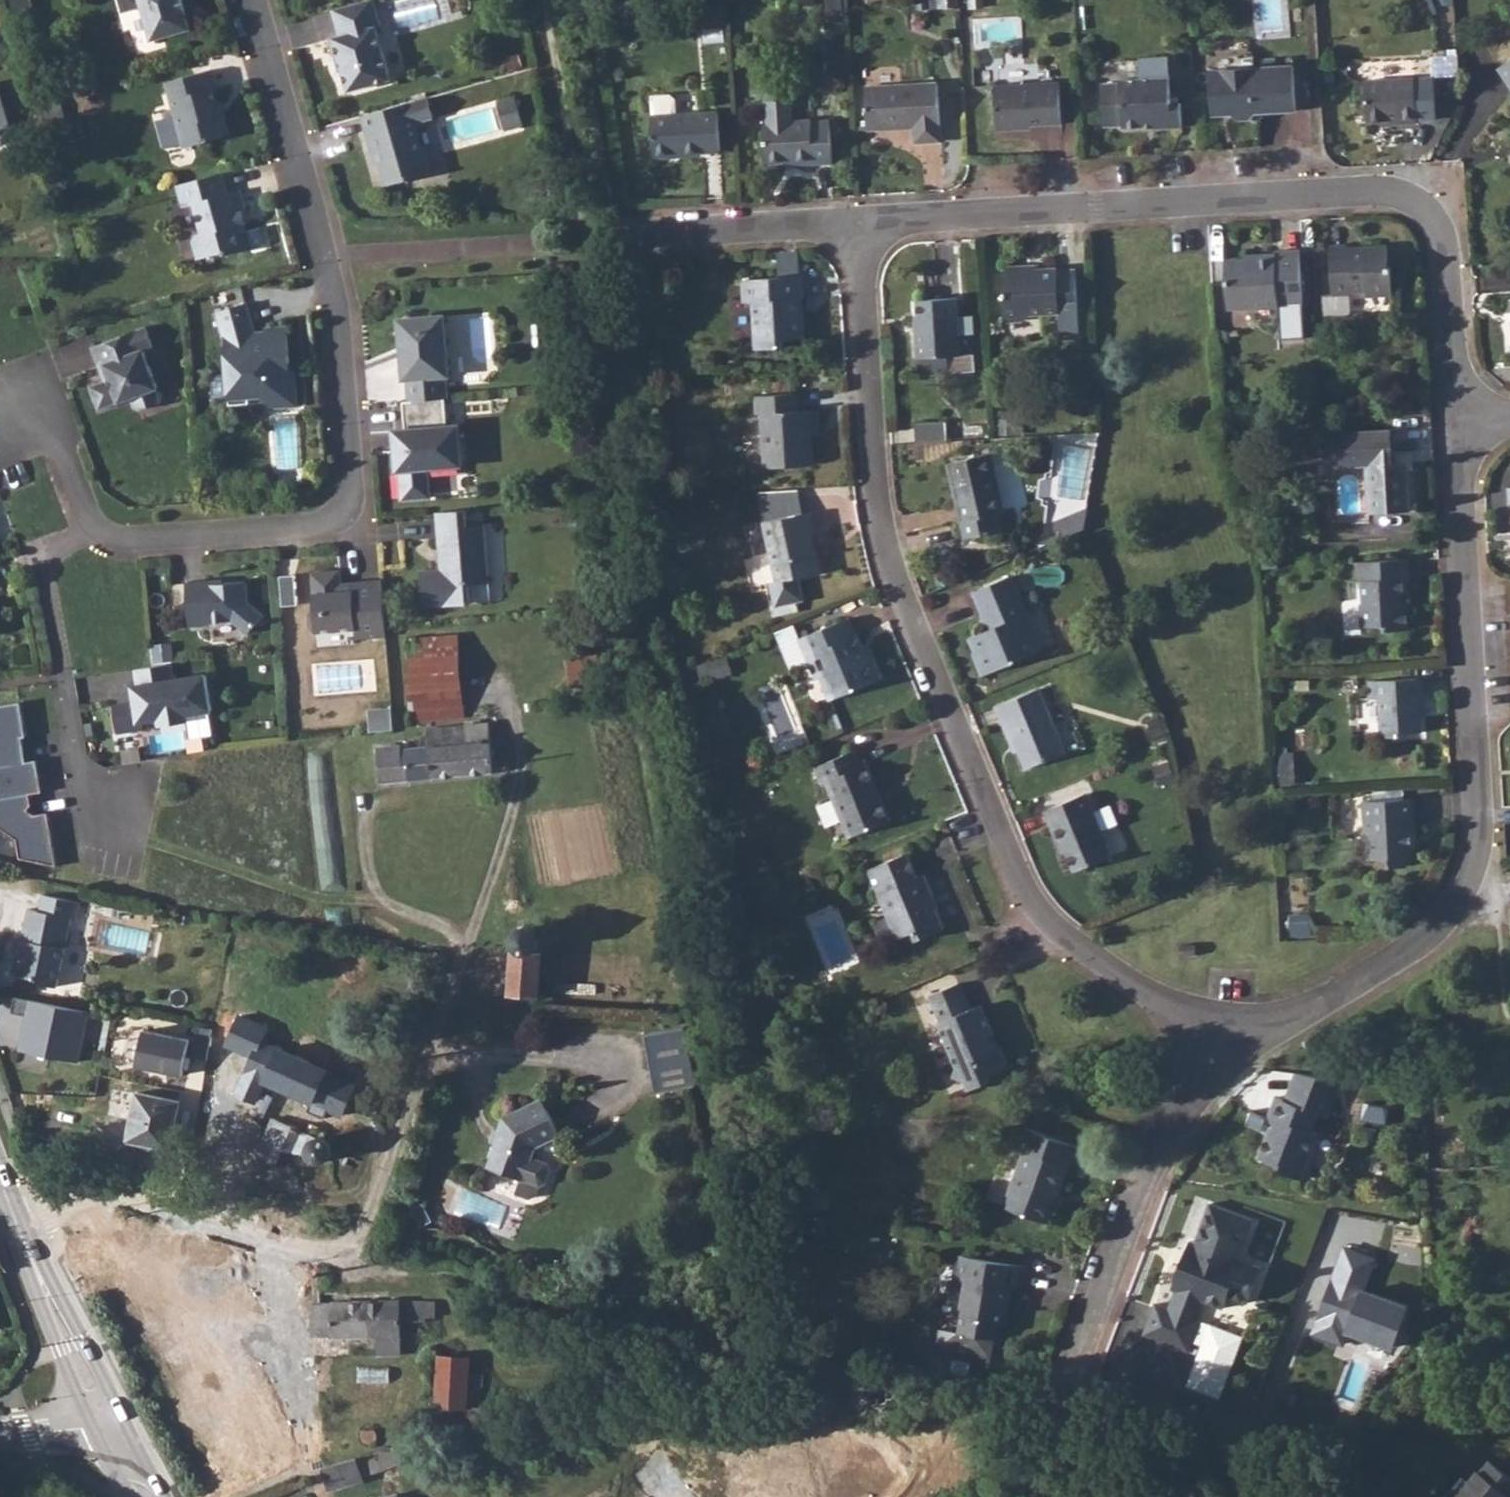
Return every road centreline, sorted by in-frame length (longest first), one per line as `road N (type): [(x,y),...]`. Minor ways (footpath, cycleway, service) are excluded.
road 1 (track): [(775,1366),(761,1199),(545,0)]
road 2 (residential): [(1229,1033),(1181,1017),(1115,975),(1074,947),(1032,898),(920,634),(874,495),(862,223)]
road 3 (residential): [(105,536),(356,523),(340,307),(253,0)]
road 4 (residential): [(1458,413),(1445,253),(1431,210),(1386,189),(862,223)]
road 5 (residential): [(1229,1033),(1299,1016),(1362,983),(1436,935),(1473,875),(1479,846),(1458,413)]
road 6 (residential): [(273,1243),(347,1258),(381,1182),(518,789),(525,739),(507,687)]
road 7 (track): [(775,1366),(1051,1415),(1229,1458),(1303,1496)]
road 8 (residential): [(1051,1415),(1172,1121),(1229,1033)]
road 9 (residential): [(105,536),(47,556),(83,778),(107,809)]
road 10 (residential): [(862,223),(588,234)]
road 11 (residential): [(9,1207),(49,1198),(273,1243)]
road 12 (secondary): [(109,1425),(9,1207)]
road 13 (residential): [(0,394),(67,458),(105,536)]
road 14 (residential): [(273,1243),(281,1322),(307,1415)]

